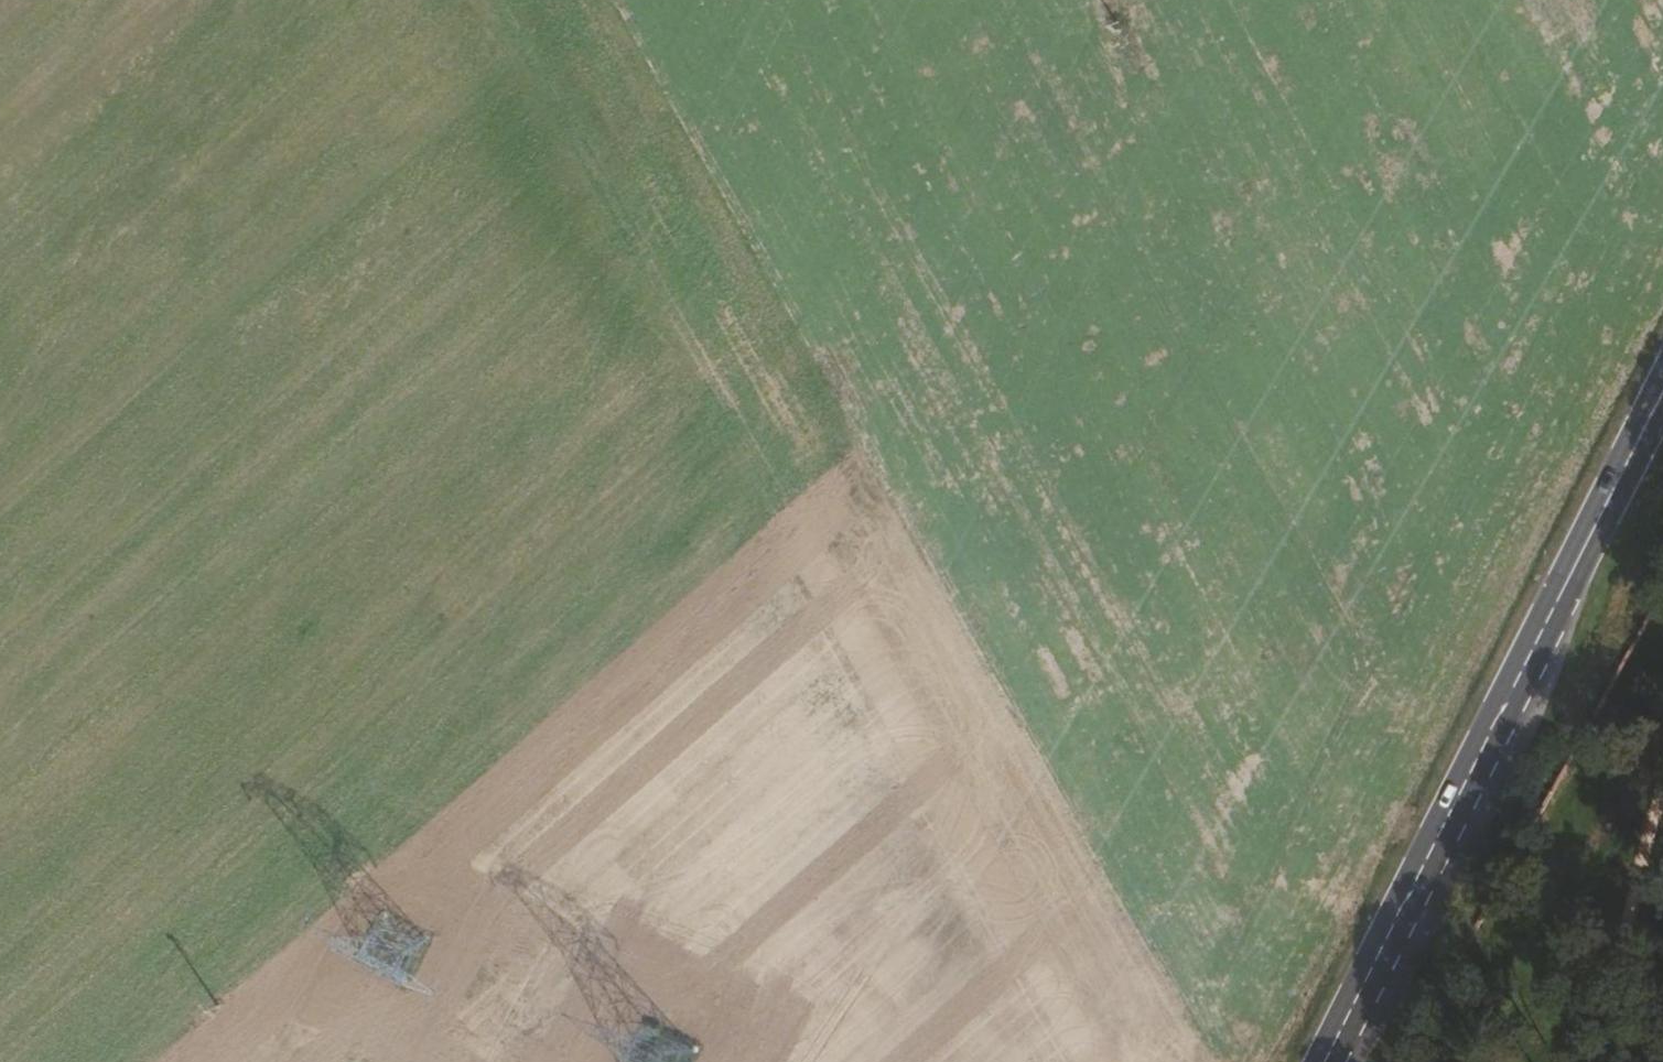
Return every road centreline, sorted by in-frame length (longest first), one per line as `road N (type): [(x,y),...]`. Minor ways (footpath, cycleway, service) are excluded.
road 1 (primary): [(1647,423),(1326,1061)]

